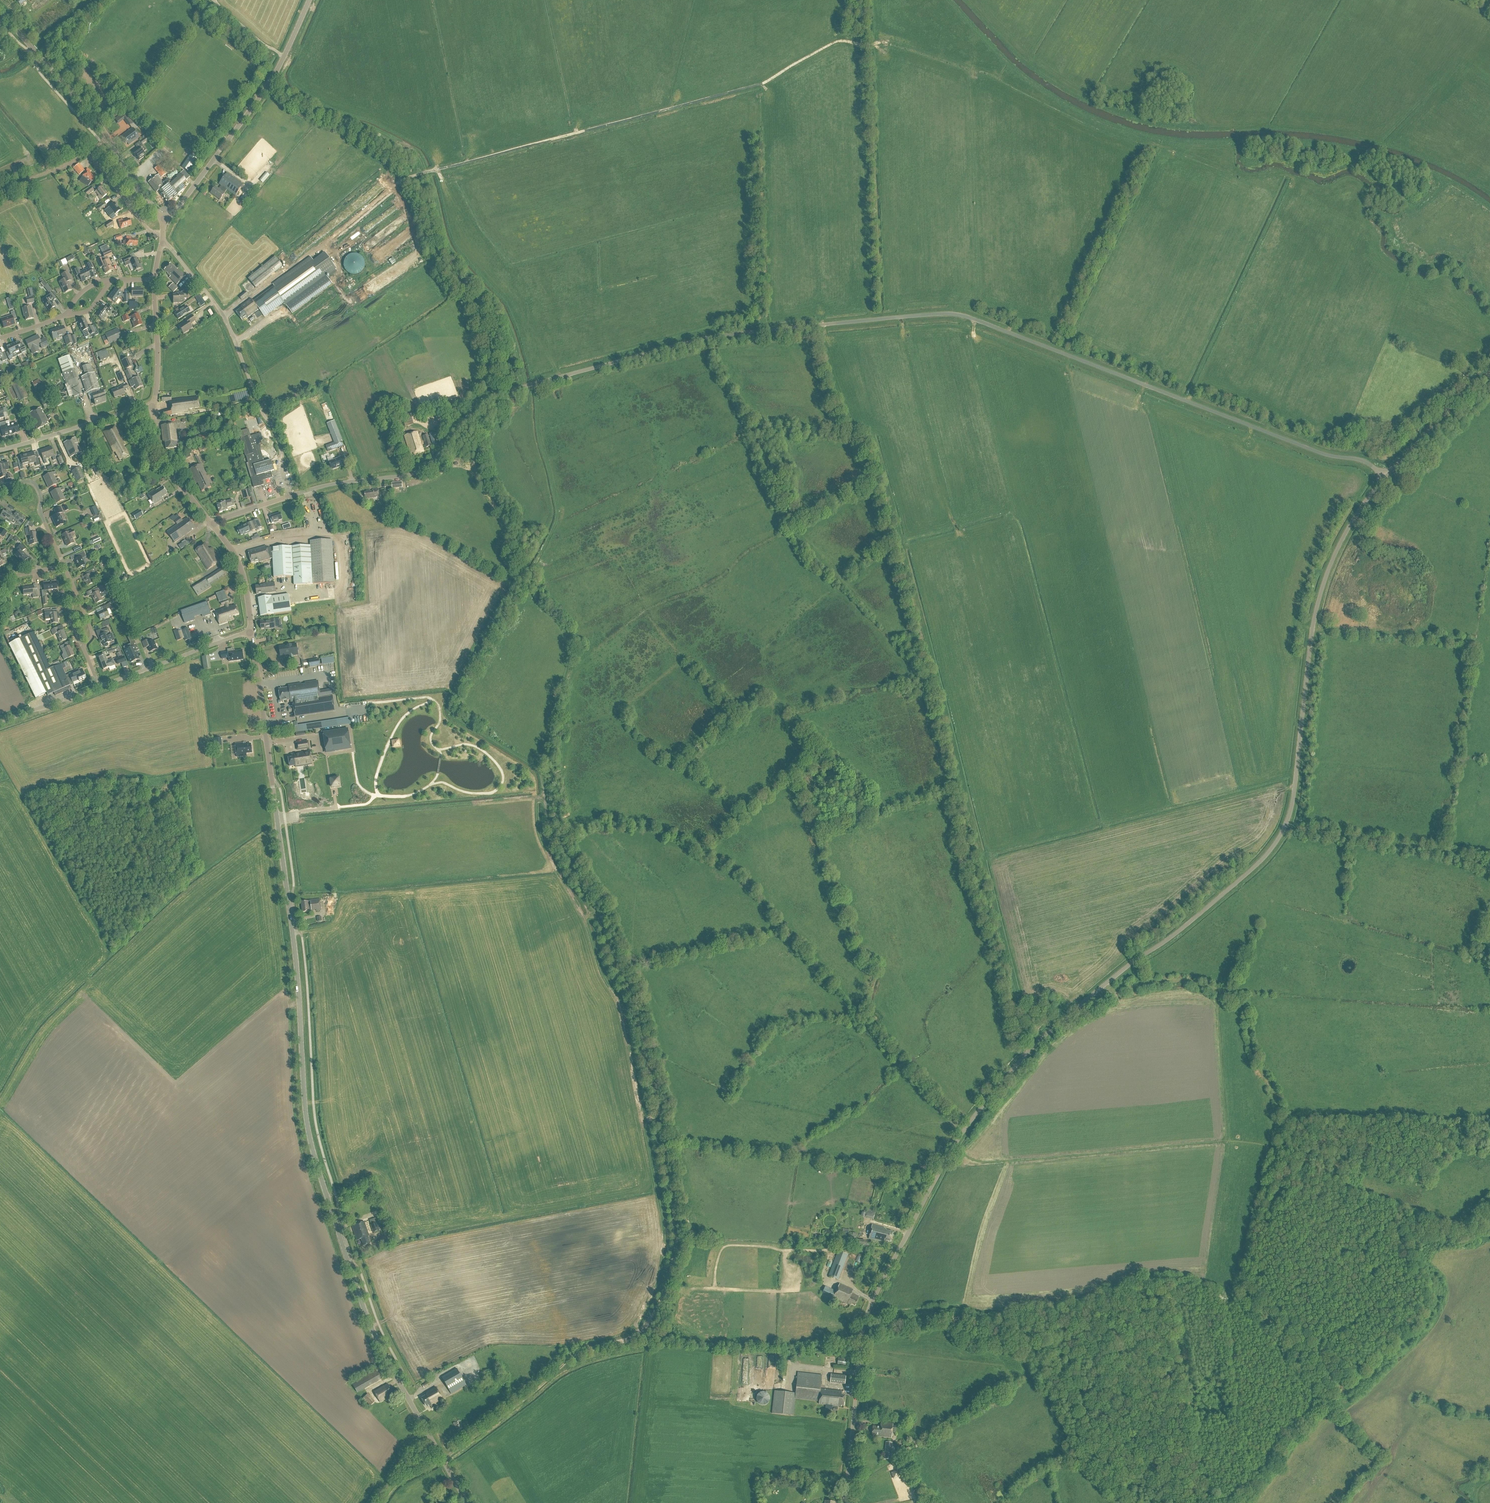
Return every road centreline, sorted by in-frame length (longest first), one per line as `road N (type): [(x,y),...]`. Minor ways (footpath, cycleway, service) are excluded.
road 1 (unclassified): [(845,1502),(865,1320),(961,1135),(1045,1035),(1239,882),(1286,825),(1320,594),(1344,536),(1385,478)]
road 2 (unclassified): [(1385,478),(1361,460),(1312,450),(948,314),(707,338),(508,391),(479,405),(425,470),(290,496)]
road 3 (tertiary): [(467,1502),(373,1334),(310,1141),(297,966),(252,630)]
road 4 (track): [(1489,211),(1415,168),(1363,152),(1165,139),(1110,125),(1027,80),(947,0)]
road 5 (track): [(966,0),(1043,74),(1117,114),(1174,127),(1369,141),(1432,162),(1489,195)]
road 6 (track): [(393,186),(760,85),(833,43),(877,44)]
road 7 (track): [(533,385),(556,482),(557,529),(450,705),(535,763)]
road 8 (track): [(443,1459),(575,1356),(635,1335),(652,1317),(676,1247),(663,1135)]
road 9 (track): [(663,1135),(629,989),(559,843)]
road 10 (residential): [(290,496),(282,453),(229,327),(162,243)]
road 11 (tertiary): [(164,221),(267,88),(309,0)]
road 12 (unclassified): [(99,687),(252,630)]
road 13 (residential): [(0,450),(155,407)]
road 14 (unclassified): [(1385,478),(1489,373)]
road 15 (tertiary): [(213,525),(163,461),(155,407)]
road 16 (residential): [(163,236),(147,227),(93,158),(108,138)]
road 17 (tertiary): [(155,407),(155,280)]
road 18 (residential): [(65,566),(37,486),(0,487)]

